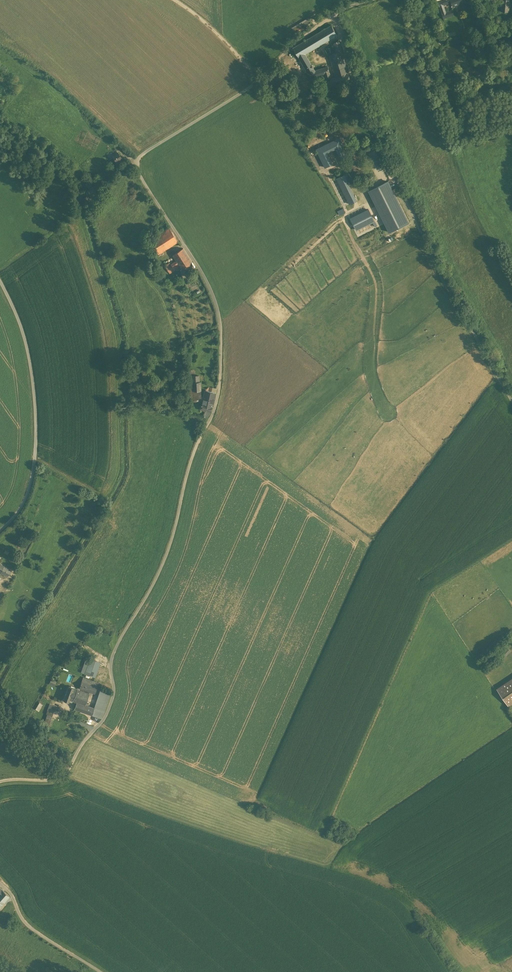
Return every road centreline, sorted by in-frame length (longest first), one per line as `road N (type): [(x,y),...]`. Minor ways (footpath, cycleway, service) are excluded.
road 1 (residential): [(0,781),(61,777),(103,719),(112,661),(155,580),(219,399),(215,297),(137,172),(139,159),(259,80),(332,16)]
road 2 (residential): [(511,403),(438,273),(332,16)]
road 3 (unclassified): [(0,280),(31,365),(36,451),(24,503),(0,530)]
road 4 (residential): [(100,971),(29,925),(0,882)]

